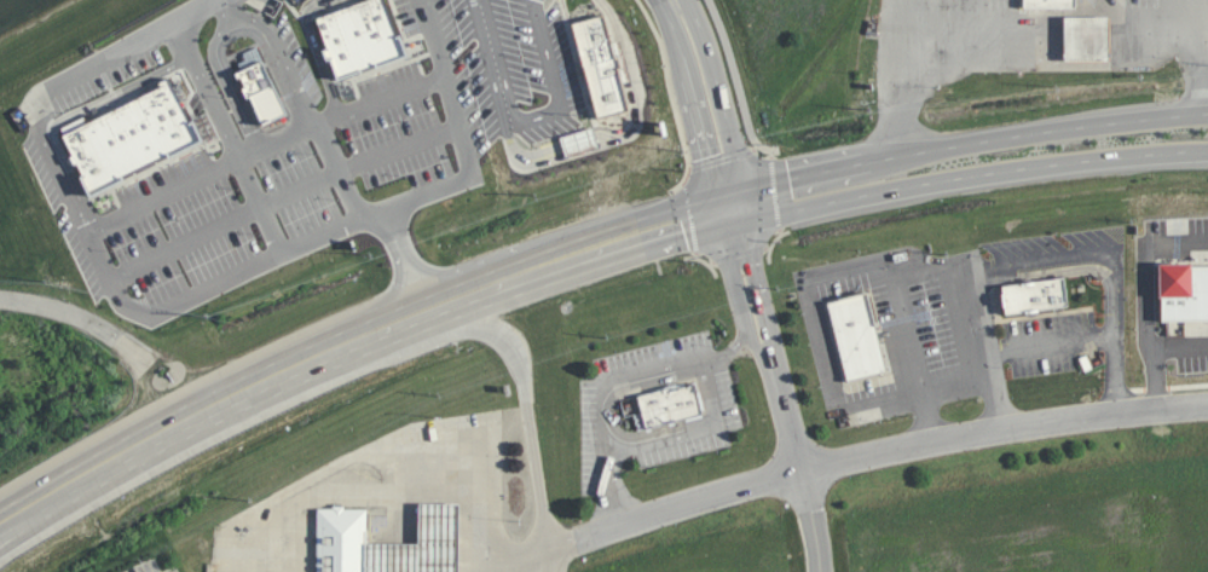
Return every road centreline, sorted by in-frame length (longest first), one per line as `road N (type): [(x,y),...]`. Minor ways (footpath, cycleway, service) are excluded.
road 1 (residential): [(557,548),(809,469),(929,441),(1207,406)]
road 2 (secondary): [(1207,111),(834,166),(794,174),(751,206)]
road 3 (secondary): [(751,206),(802,208),(984,172),(1207,146)]
road 4 (residential): [(467,295),(501,314),(524,345),(557,548)]
road 5 (secondary): [(467,295),(727,212)]
road 6 (secondary): [(189,417),(429,310)]
road 7 (residential): [(677,0),(719,155),(727,212)]
road 8 (secondary): [(0,524),(189,417)]
road 9 (residential): [(751,206),(717,50),(692,0)]

